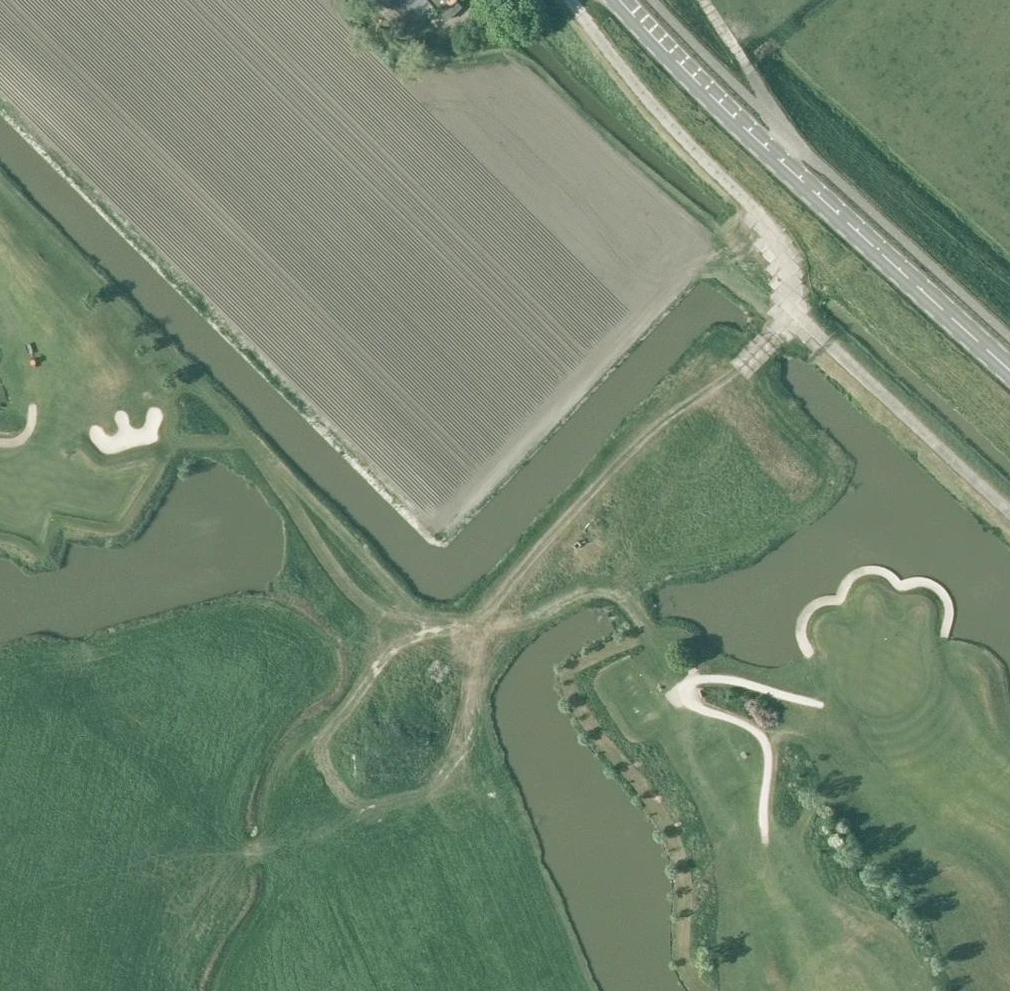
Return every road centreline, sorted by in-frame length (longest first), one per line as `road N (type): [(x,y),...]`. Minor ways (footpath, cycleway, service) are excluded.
road 1 (track): [(790,309),(744,368),(604,475),(569,515),(489,632),(472,723)]
road 2 (tertiary): [(1009,370),(764,146),(619,0)]

